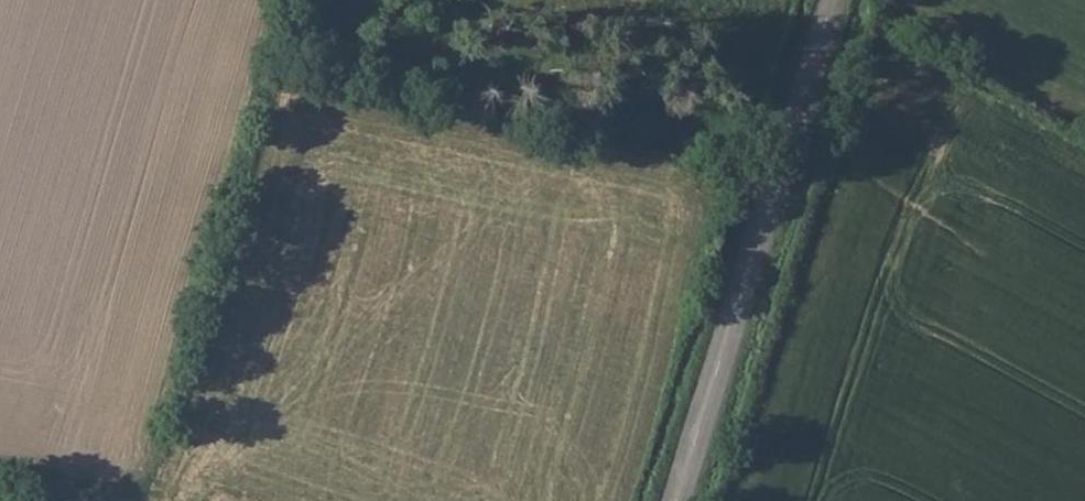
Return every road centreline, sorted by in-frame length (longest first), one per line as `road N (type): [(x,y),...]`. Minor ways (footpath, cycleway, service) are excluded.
road 1 (tertiary): [(834,0),(679,500)]

